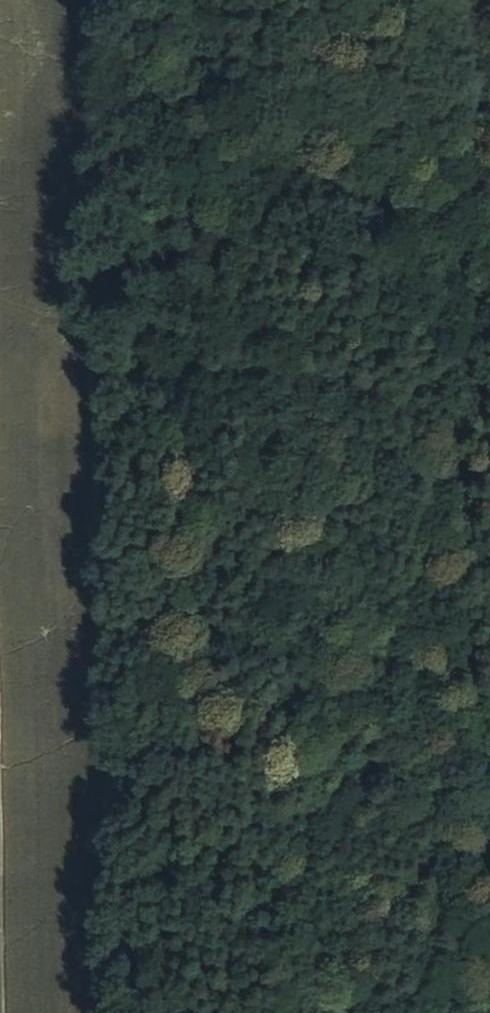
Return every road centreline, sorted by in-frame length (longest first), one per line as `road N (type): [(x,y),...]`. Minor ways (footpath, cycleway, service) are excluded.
road 1 (track): [(187,0),(224,270),(259,412),(263,543),(318,669),(295,718),(262,742),(246,787),(253,1012)]
road 2 (track): [(489,879),(461,663),(462,0)]

